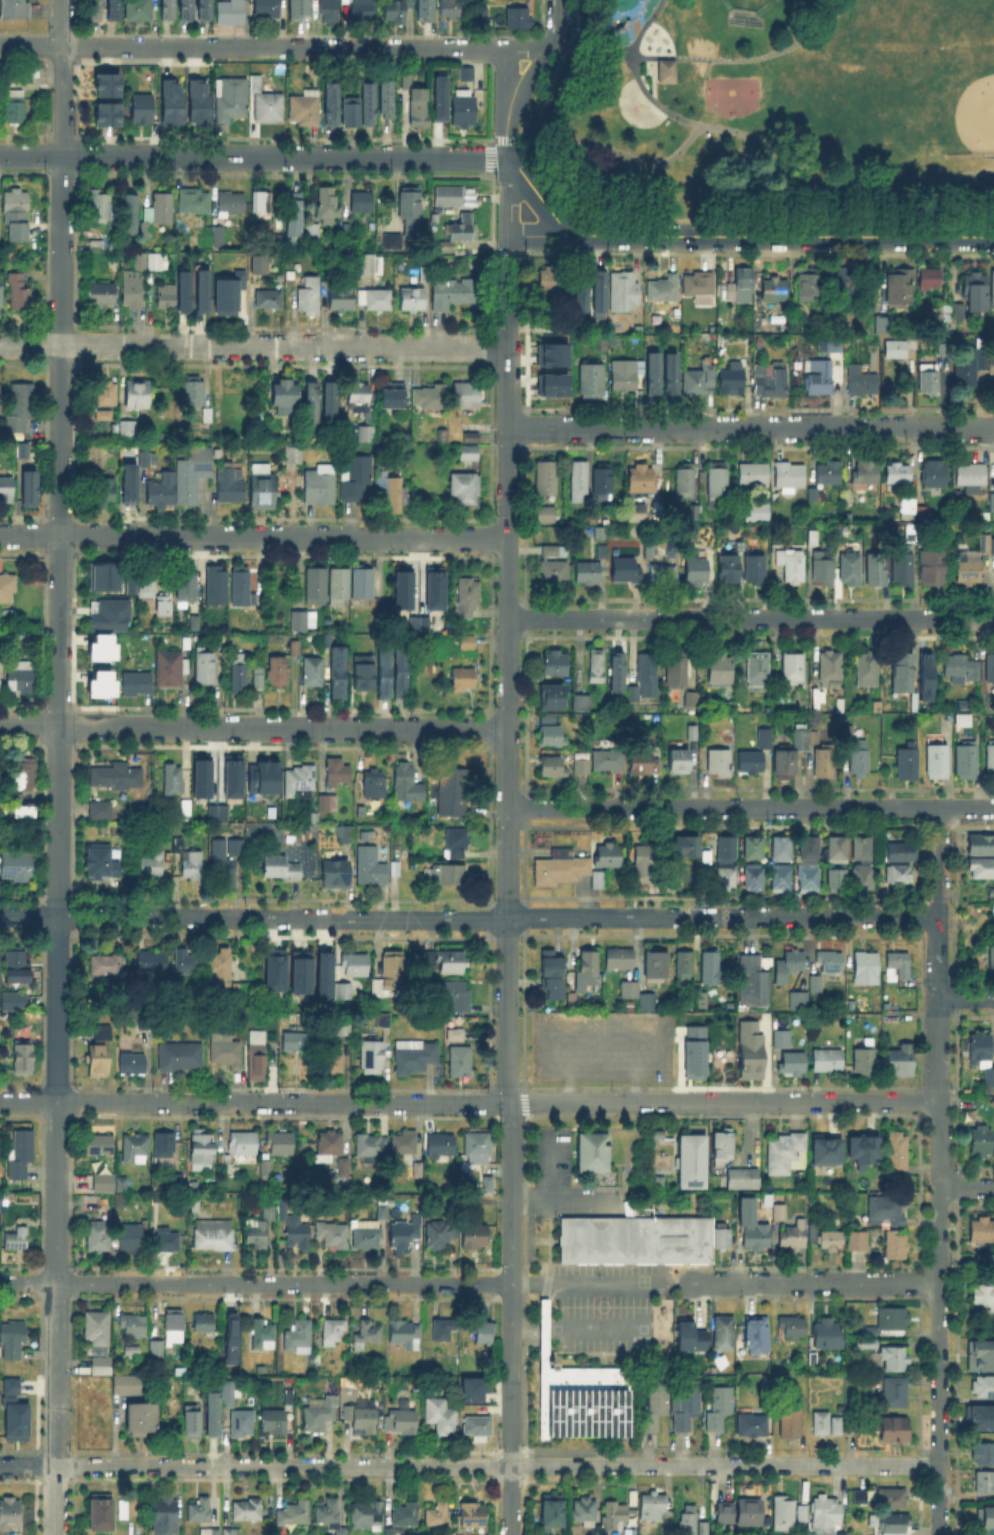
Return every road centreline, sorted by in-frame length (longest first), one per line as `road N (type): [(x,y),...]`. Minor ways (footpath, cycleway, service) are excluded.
road 1 (residential): [(53,1534),(63,0)]
road 2 (residential): [(939,1100),(0,1101)]
road 3 (residential): [(939,916),(0,916)]
road 4 (residential): [(509,1101),(511,235)]
road 5 (residential): [(939,1534),(939,997)]
road 6 (residential): [(512,1282),(0,1283)]
road 7 (residential): [(511,1465),(0,1466)]
road 8 (residential): [(508,539),(0,534)]
road 9 (residential): [(508,348),(0,344)]
road 10 (residential): [(508,729),(0,725)]
road 11 (residential): [(507,157),(0,155)]
road 12 (residential): [(505,47),(0,45)]
road 13 (residential): [(993,806),(507,808)]
road 14 (residential): [(993,617),(508,617)]
road 15 (residential): [(993,427),(509,427)]
road 16 (residential): [(511,1534),(509,1101)]
road 17 (tertiary): [(993,235),(569,234)]
road 18 (residential): [(939,1282),(692,1283)]
road 19 (residential): [(939,1464),(732,1465)]
road 20 (residential): [(511,235),(505,47)]
road 21 (residential): [(732,1465),(599,1465)]

